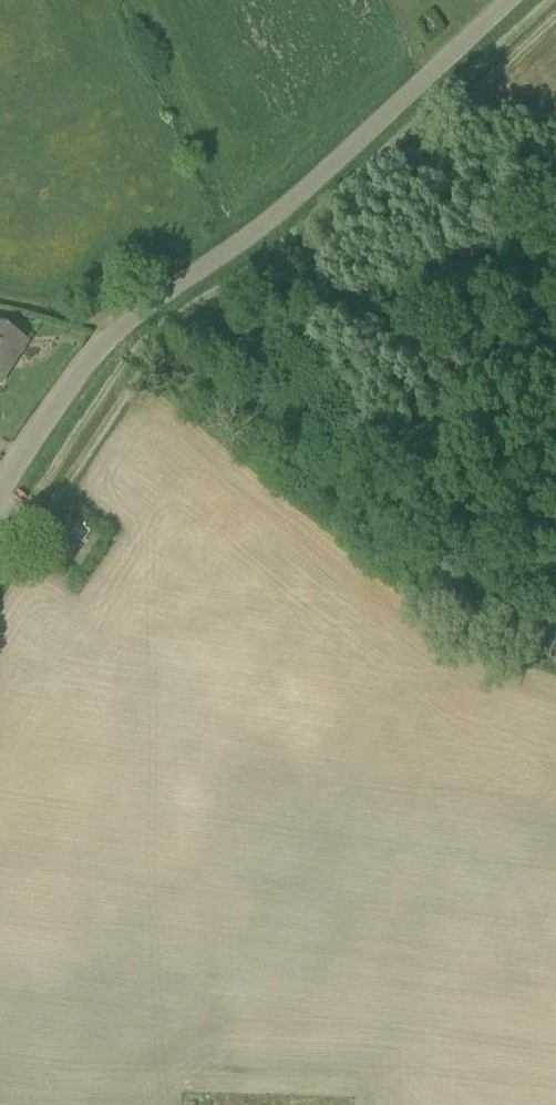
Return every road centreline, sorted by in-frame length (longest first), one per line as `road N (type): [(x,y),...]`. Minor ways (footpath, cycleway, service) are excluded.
road 1 (unclassified): [(0,495),(103,340),(157,285),(329,174),(514,0)]

